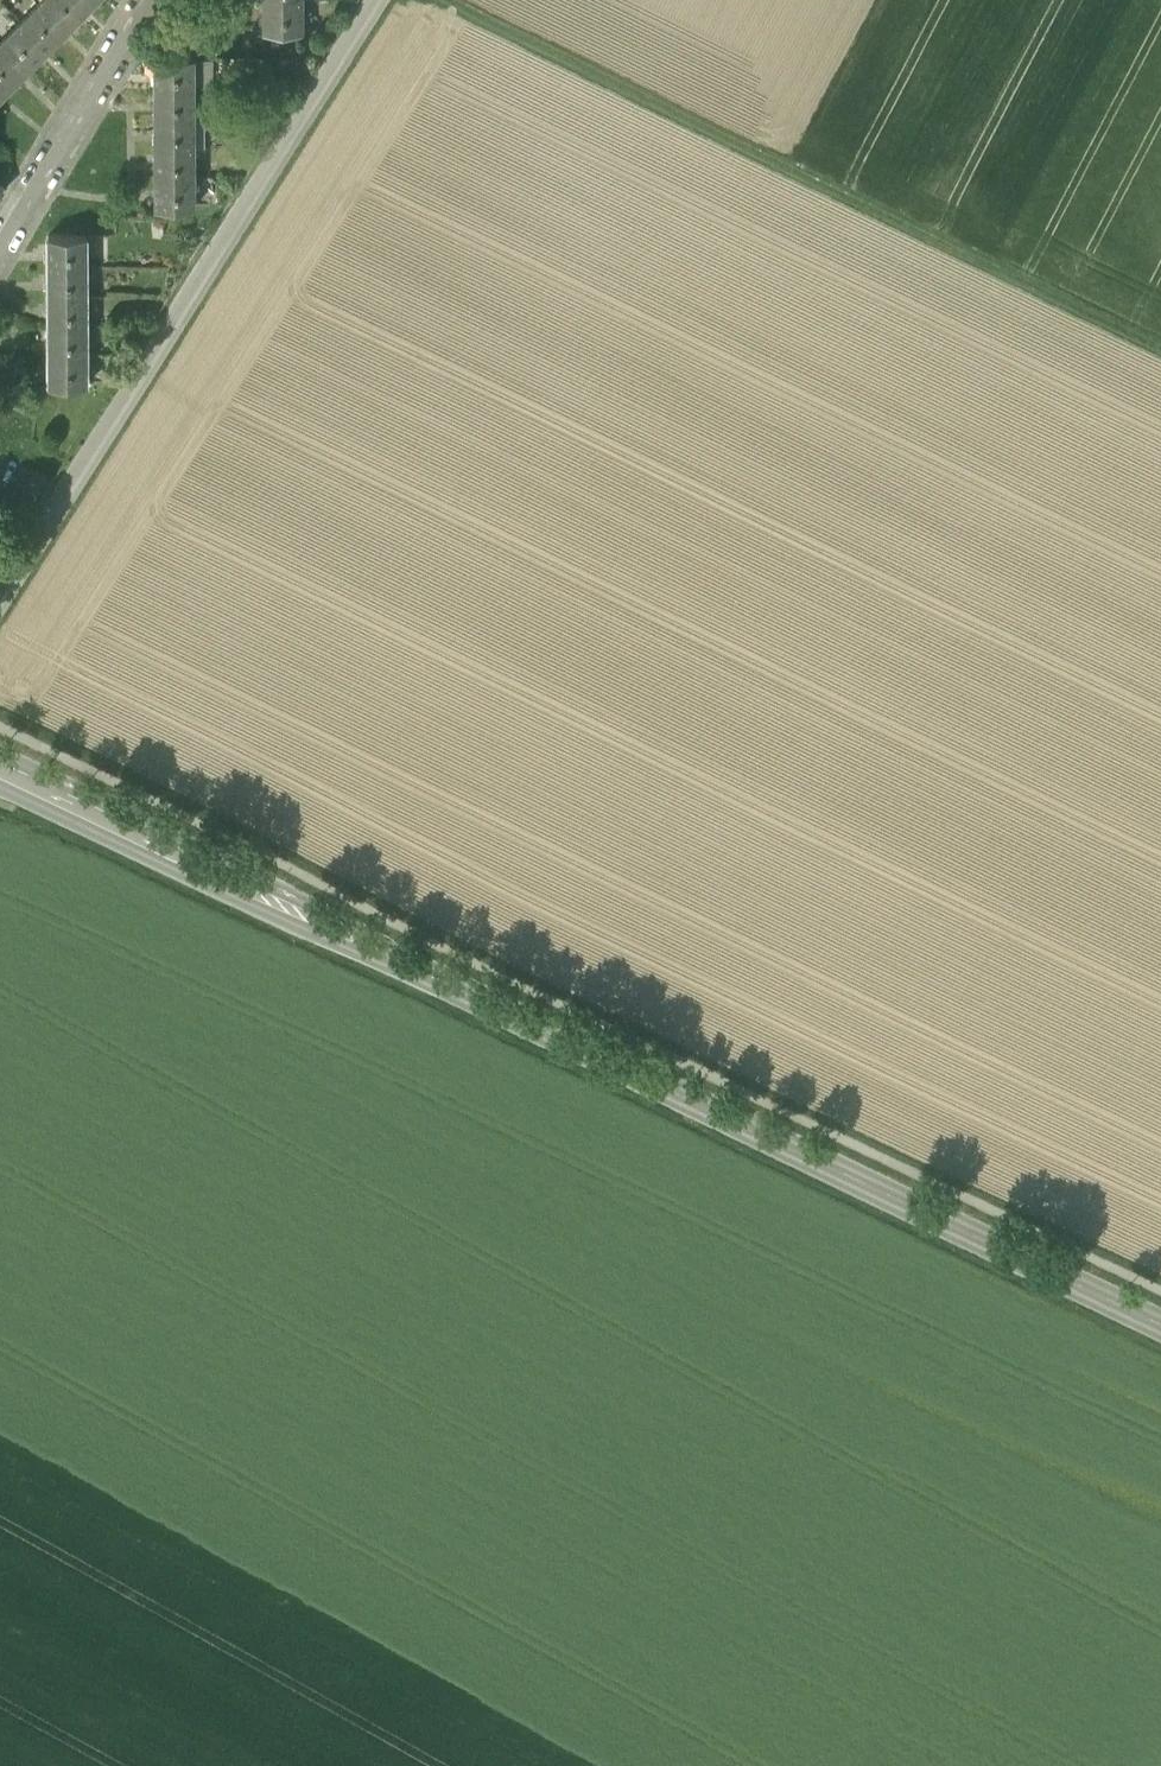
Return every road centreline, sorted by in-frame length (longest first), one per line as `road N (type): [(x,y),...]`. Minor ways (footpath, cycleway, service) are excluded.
road 1 (tertiary): [(25,774),(1160,1326)]
road 2 (track): [(428,0),(1160,354)]
road 3 (residential): [(374,0),(0,589)]
road 4 (residential): [(0,252),(153,0)]

